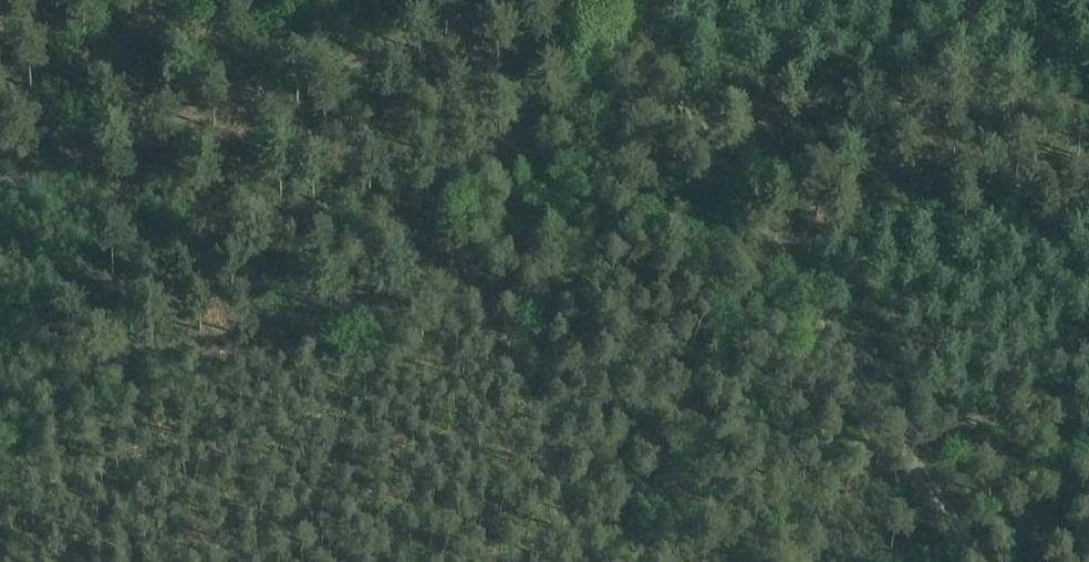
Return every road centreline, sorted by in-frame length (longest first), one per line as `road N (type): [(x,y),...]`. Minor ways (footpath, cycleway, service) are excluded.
road 1 (track): [(615,0),(981,561)]
road 2 (track): [(0,185),(510,0)]
road 3 (track): [(898,430),(1088,413)]

